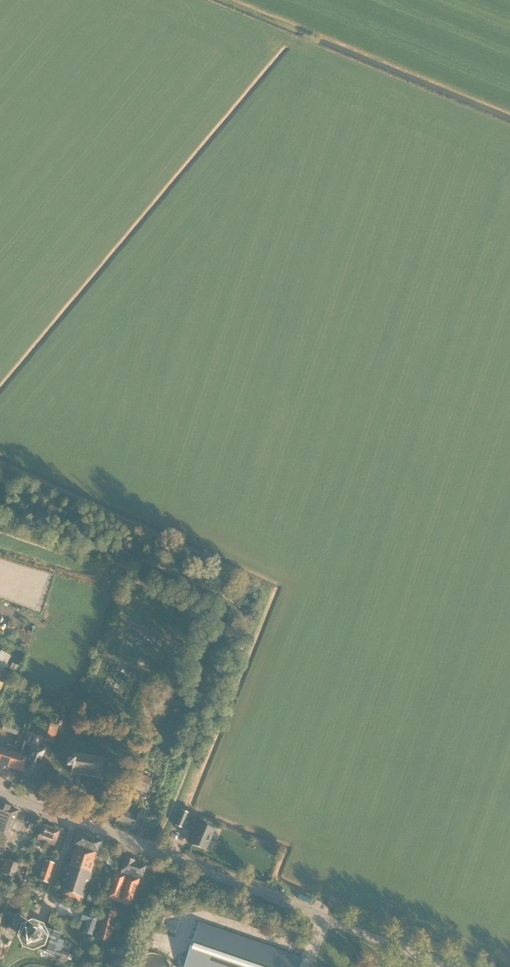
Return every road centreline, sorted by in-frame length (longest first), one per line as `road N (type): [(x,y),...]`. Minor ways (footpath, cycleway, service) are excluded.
road 1 (tertiary): [(449,966),(74,822)]

